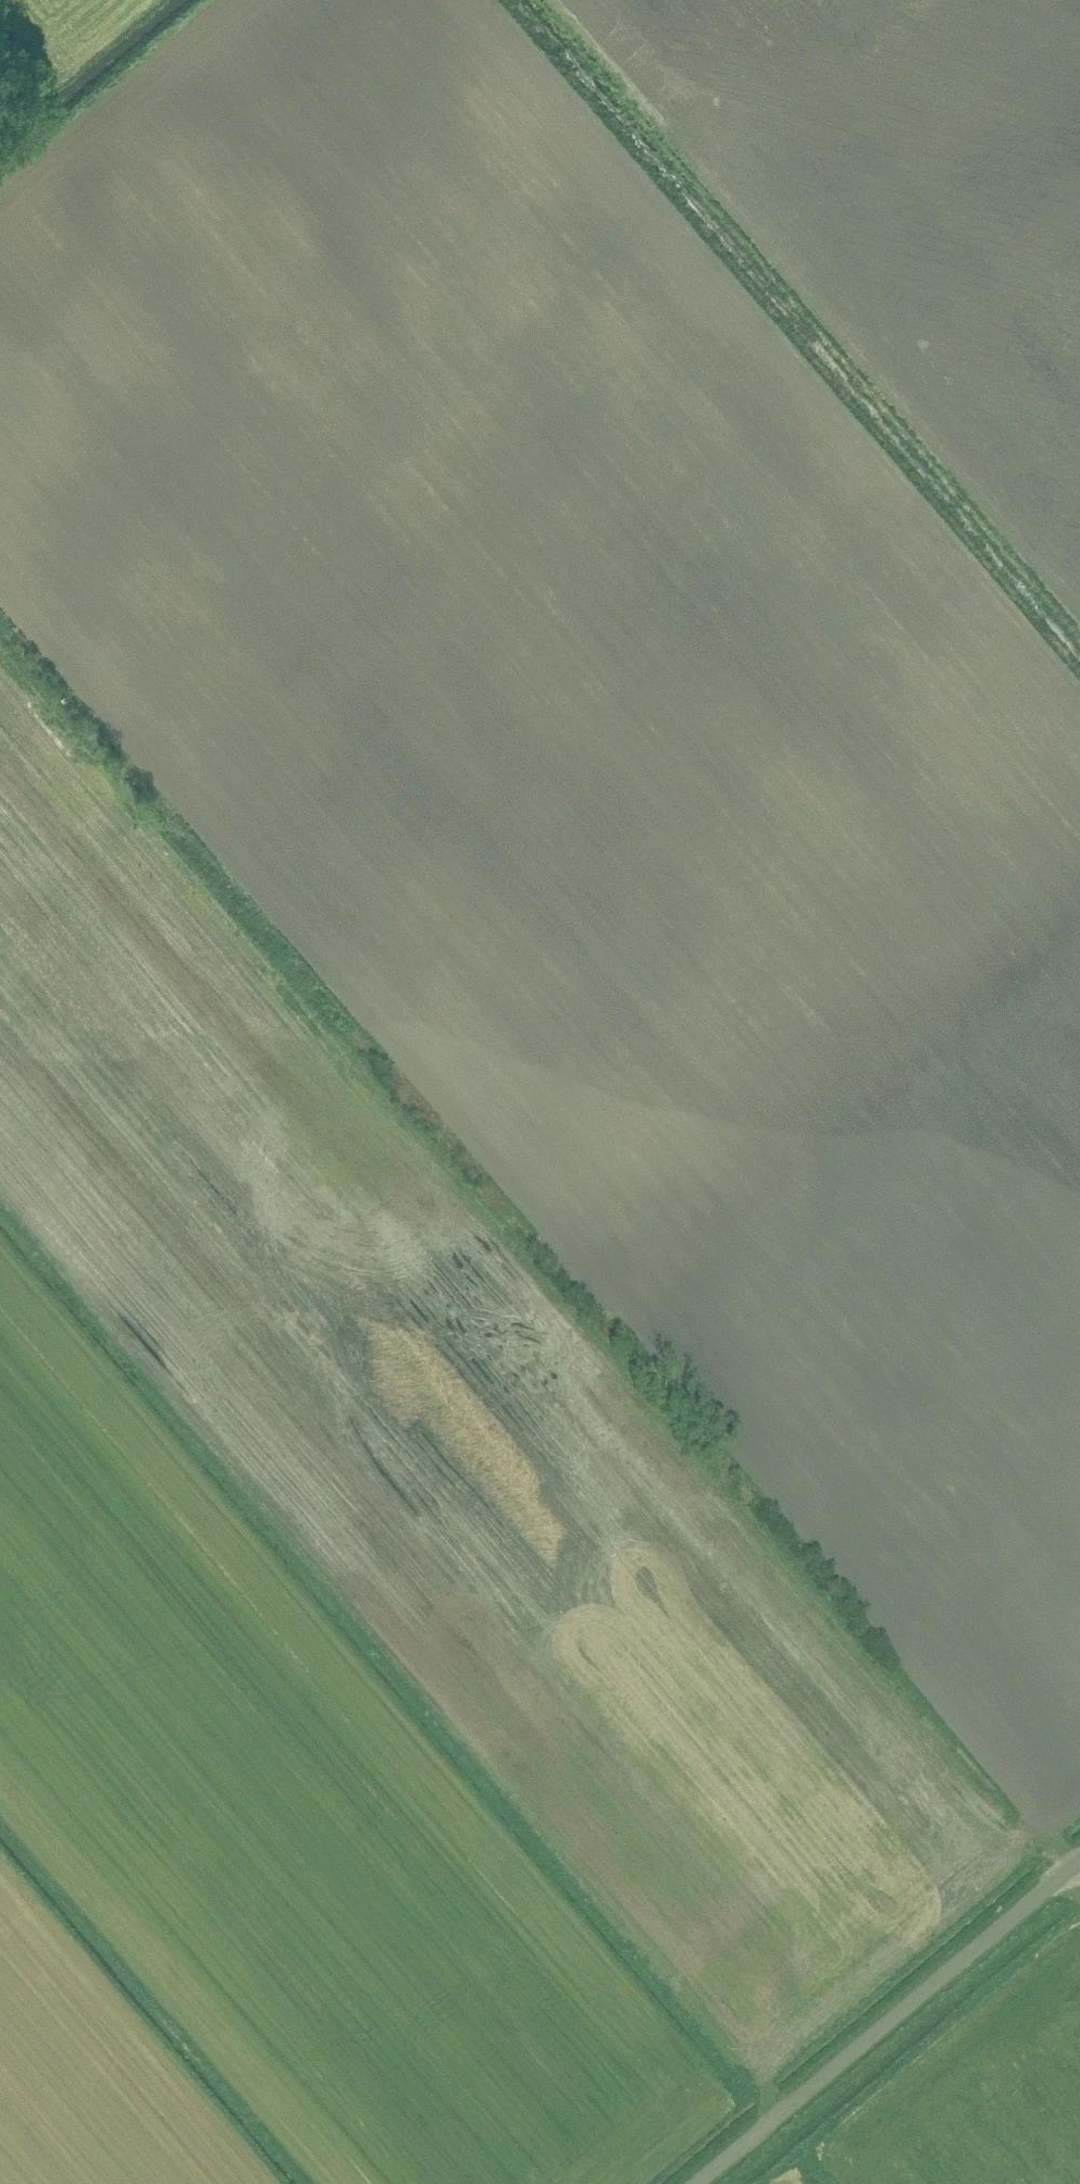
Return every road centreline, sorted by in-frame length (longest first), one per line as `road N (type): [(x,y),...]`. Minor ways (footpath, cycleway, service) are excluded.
road 1 (unclassified): [(694,2183),(1079,1854)]

